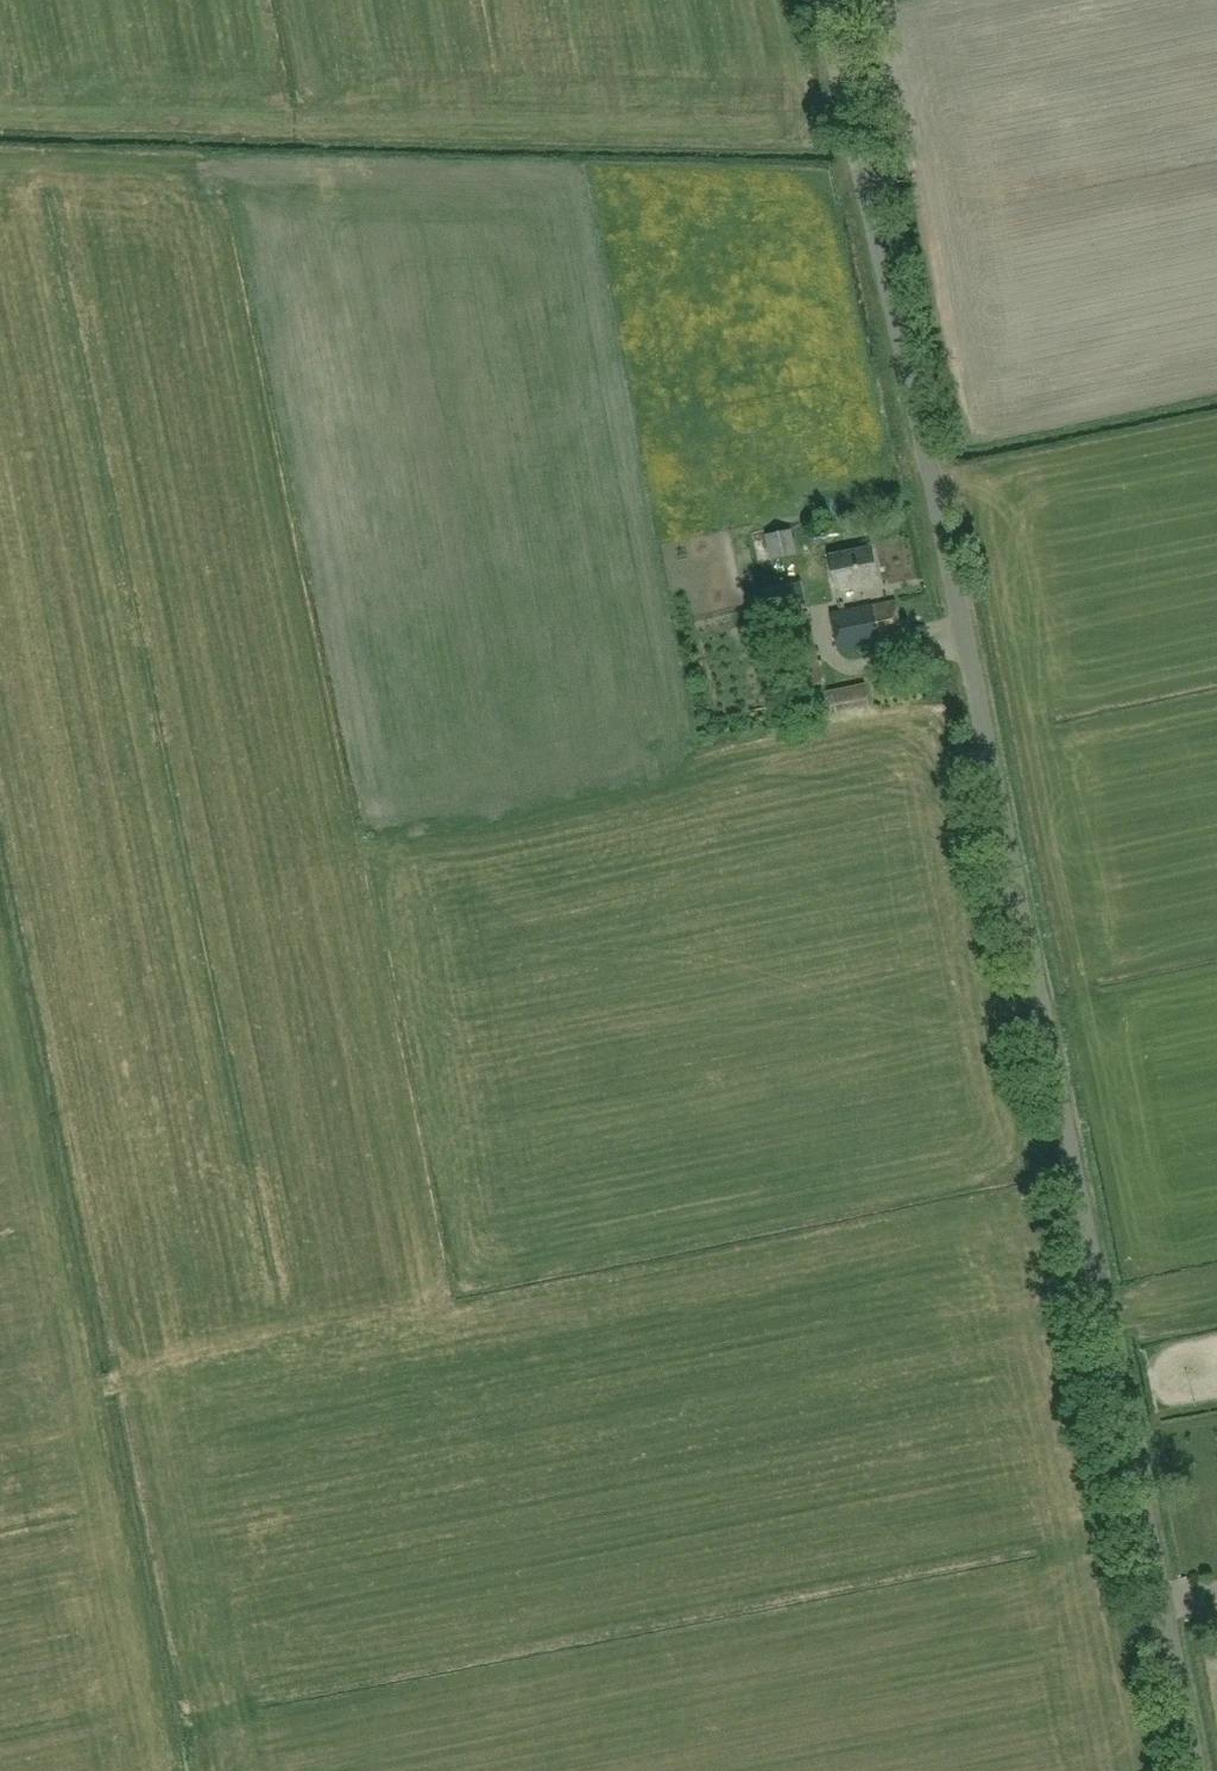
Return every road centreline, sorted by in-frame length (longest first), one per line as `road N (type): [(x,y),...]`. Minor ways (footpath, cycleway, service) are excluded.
road 1 (unclassified): [(1191,1770),(833,0)]

